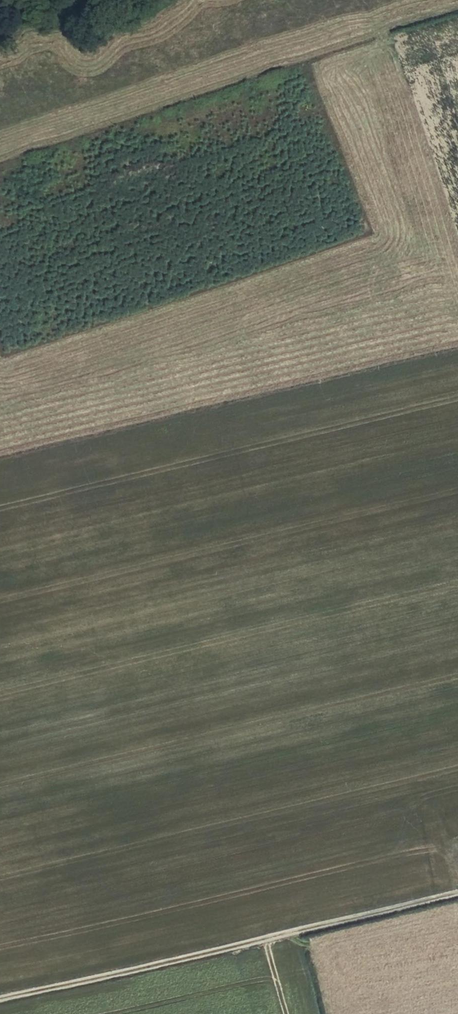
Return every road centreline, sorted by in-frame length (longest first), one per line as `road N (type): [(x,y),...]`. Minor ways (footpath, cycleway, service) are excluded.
road 1 (track): [(0,997),(457,893)]

